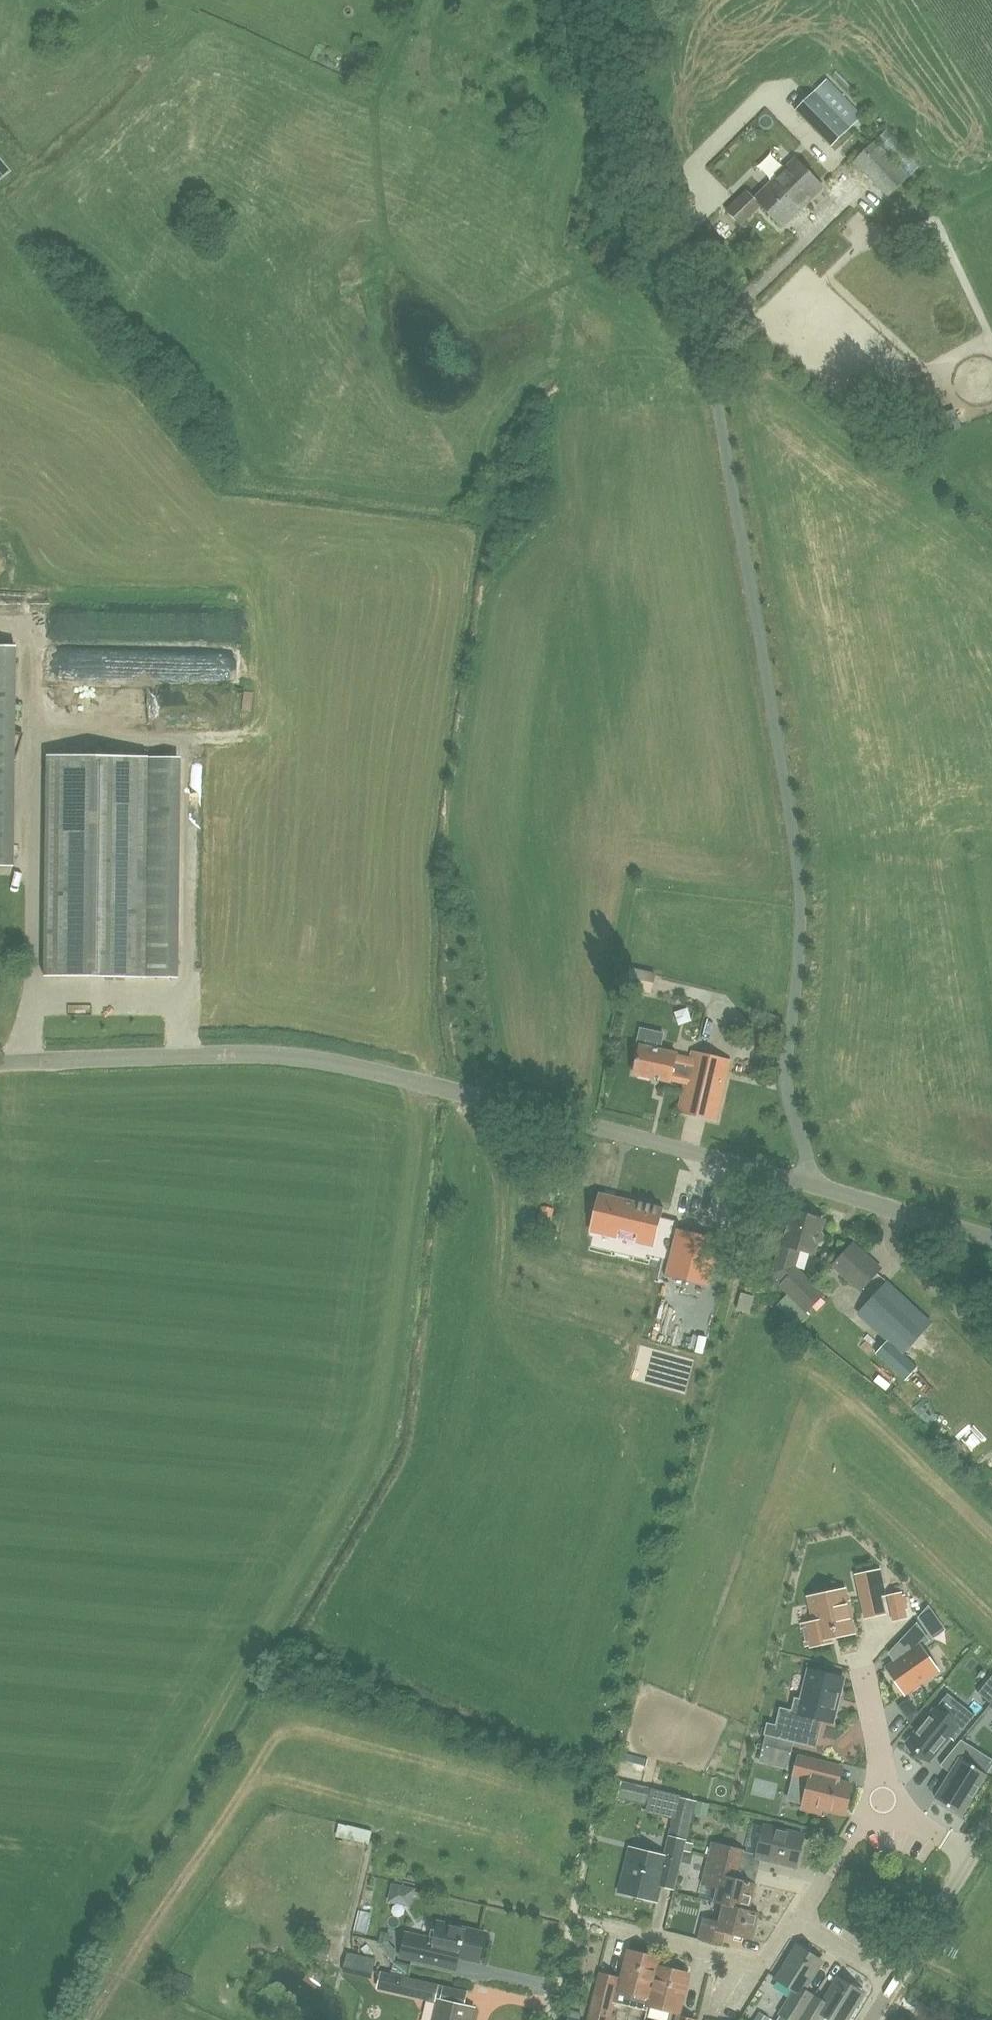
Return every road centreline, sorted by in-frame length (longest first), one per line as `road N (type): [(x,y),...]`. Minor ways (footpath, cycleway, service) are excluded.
road 1 (residential): [(802,1184),(787,1056),(801,920),(796,851),(720,389),(706,332),(635,149),(564,0)]
road 2 (tertiary): [(802,1184),(323,1064),(221,1056),(0,1065)]
road 3 (track): [(605,1780),(549,2019)]
road 4 (residential): [(991,1346),(895,1253),(886,1210)]
road 5 (tertiary): [(893,1981),(973,1852)]
road 6 (residential): [(740,1962),(601,1924)]
road 7 (residential): [(859,1667),(884,1800)]

